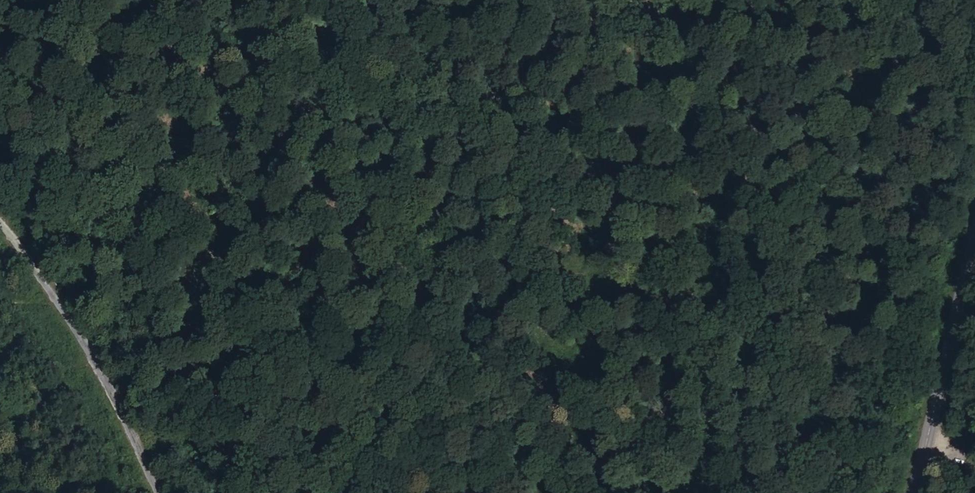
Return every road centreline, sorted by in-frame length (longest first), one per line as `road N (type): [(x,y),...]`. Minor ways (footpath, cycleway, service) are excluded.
road 1 (track): [(156,492),(73,325),(0,220)]
road 2 (tertiary): [(915,492),(974,235)]

